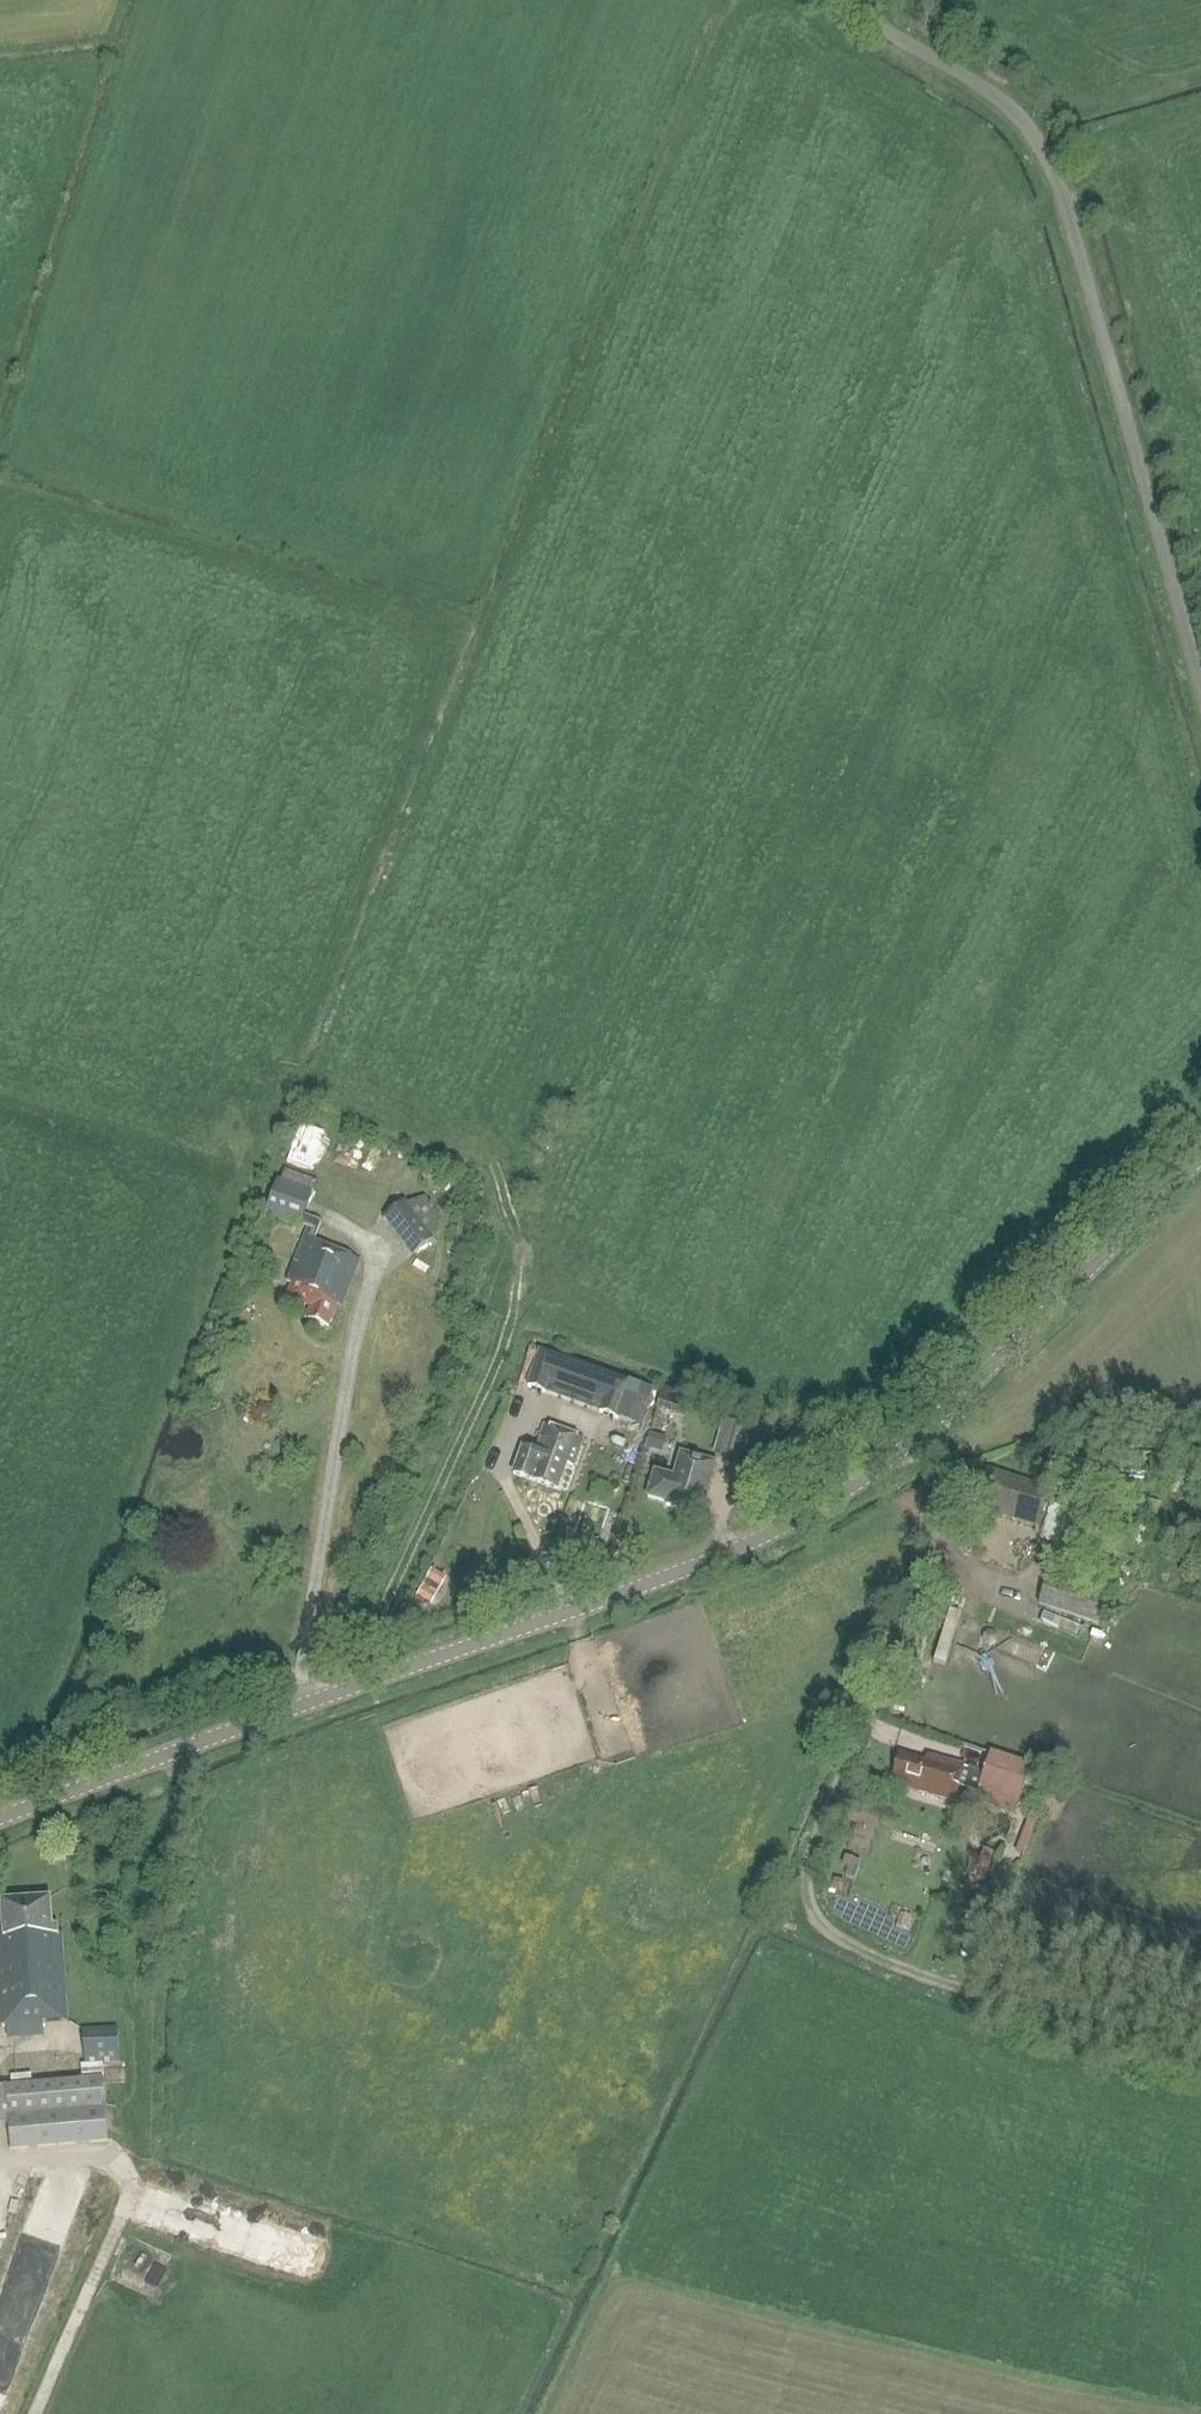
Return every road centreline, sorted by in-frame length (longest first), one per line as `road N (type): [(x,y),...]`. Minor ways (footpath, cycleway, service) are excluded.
road 1 (tertiary): [(0,1823),(702,1555),(810,1506),(893,1457),(1004,1365),(1200,1154)]
road 2 (unclassified): [(1200,693),(1056,169),(1004,98),(866,14),(856,0)]

